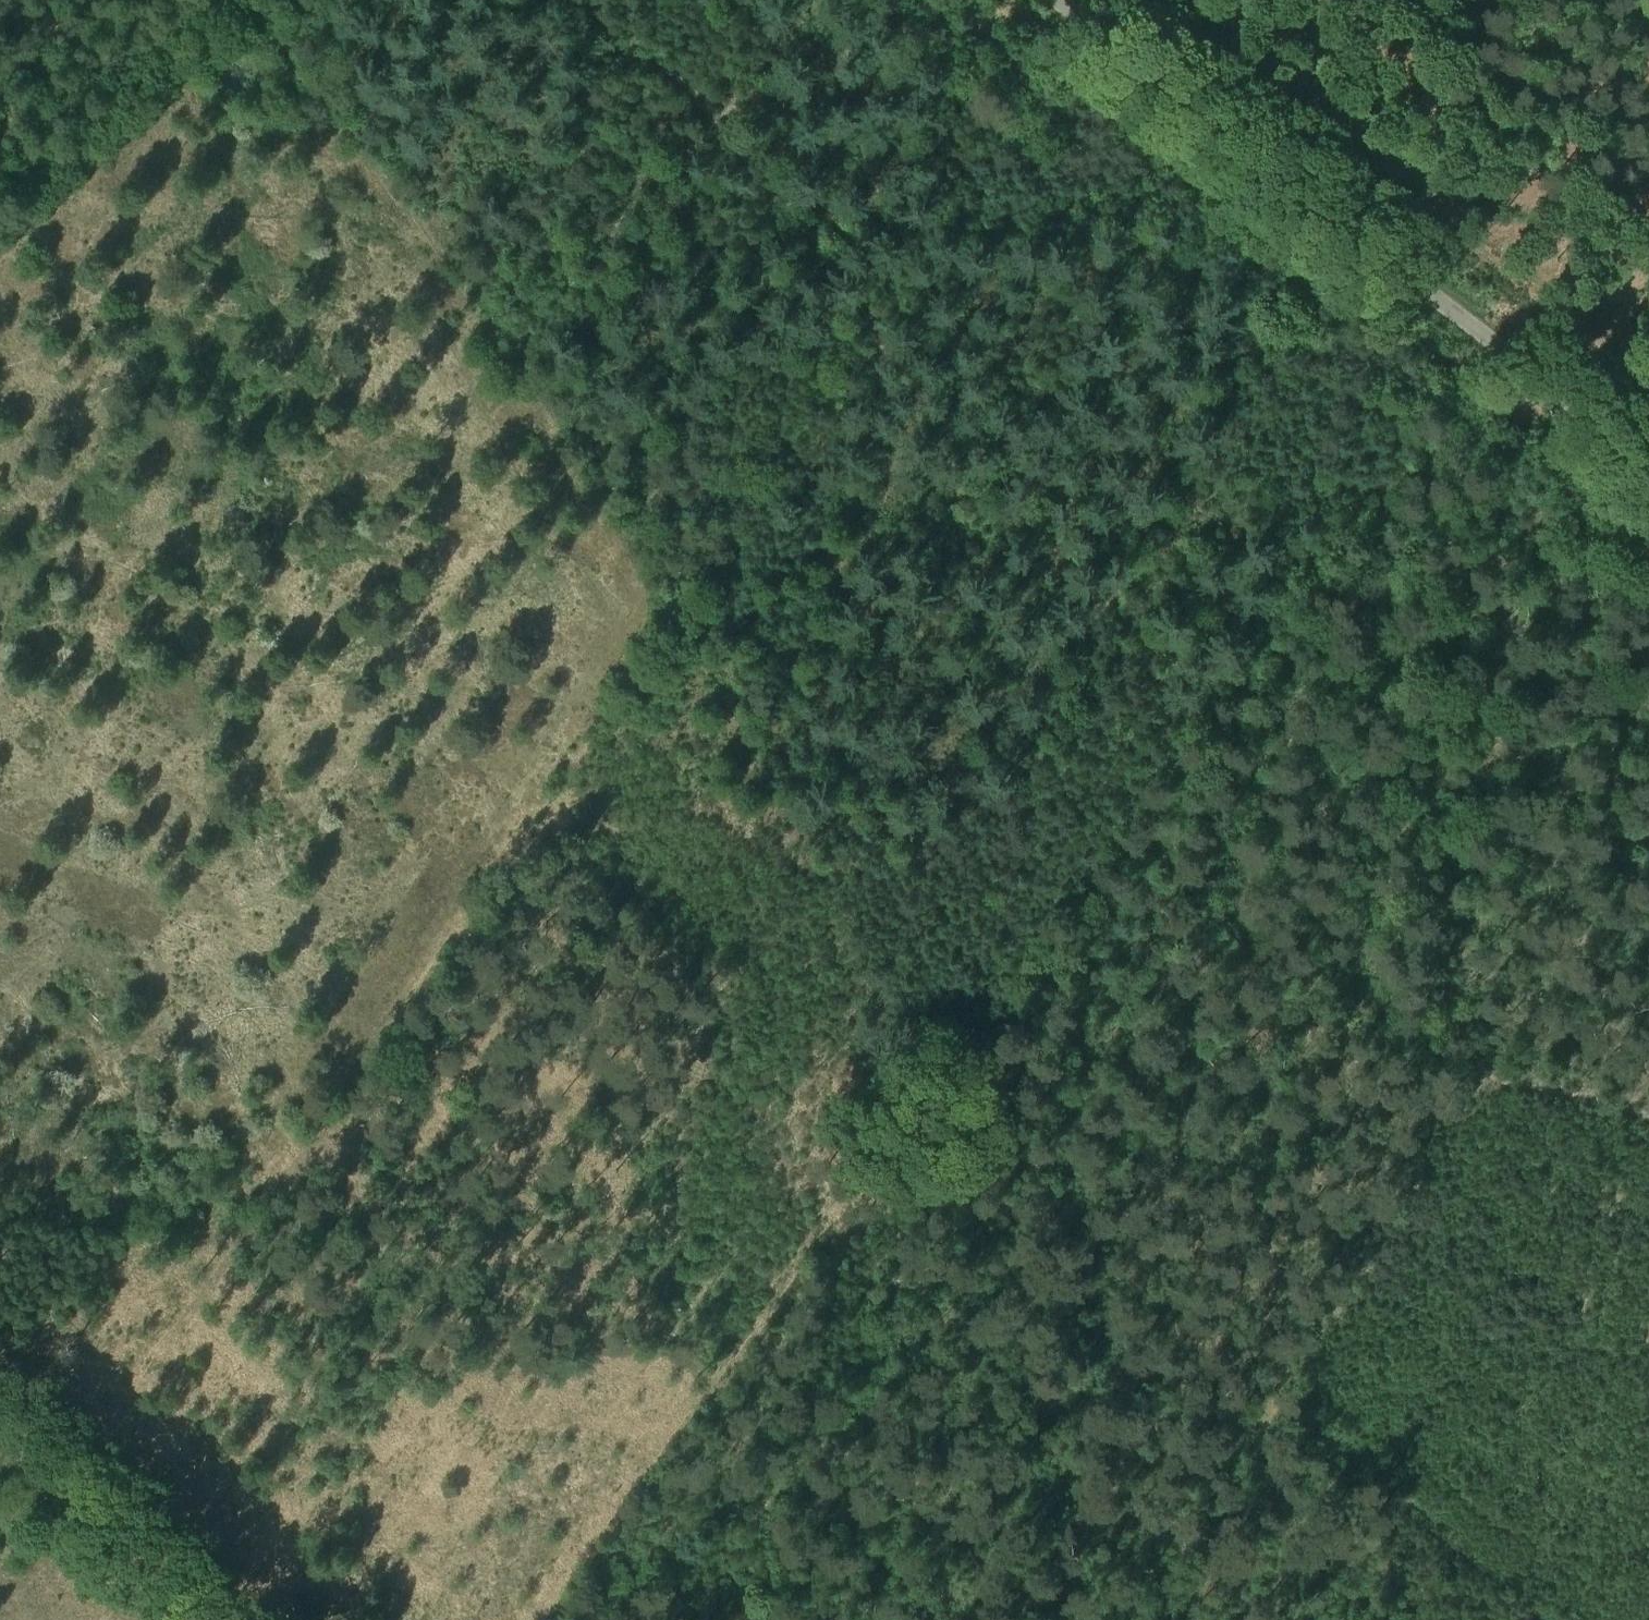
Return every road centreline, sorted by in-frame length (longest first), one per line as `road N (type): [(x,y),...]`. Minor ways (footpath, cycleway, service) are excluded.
road 1 (unclassified): [(1648,461),(1056,0)]
road 2 (track): [(0,1410),(215,1619)]

